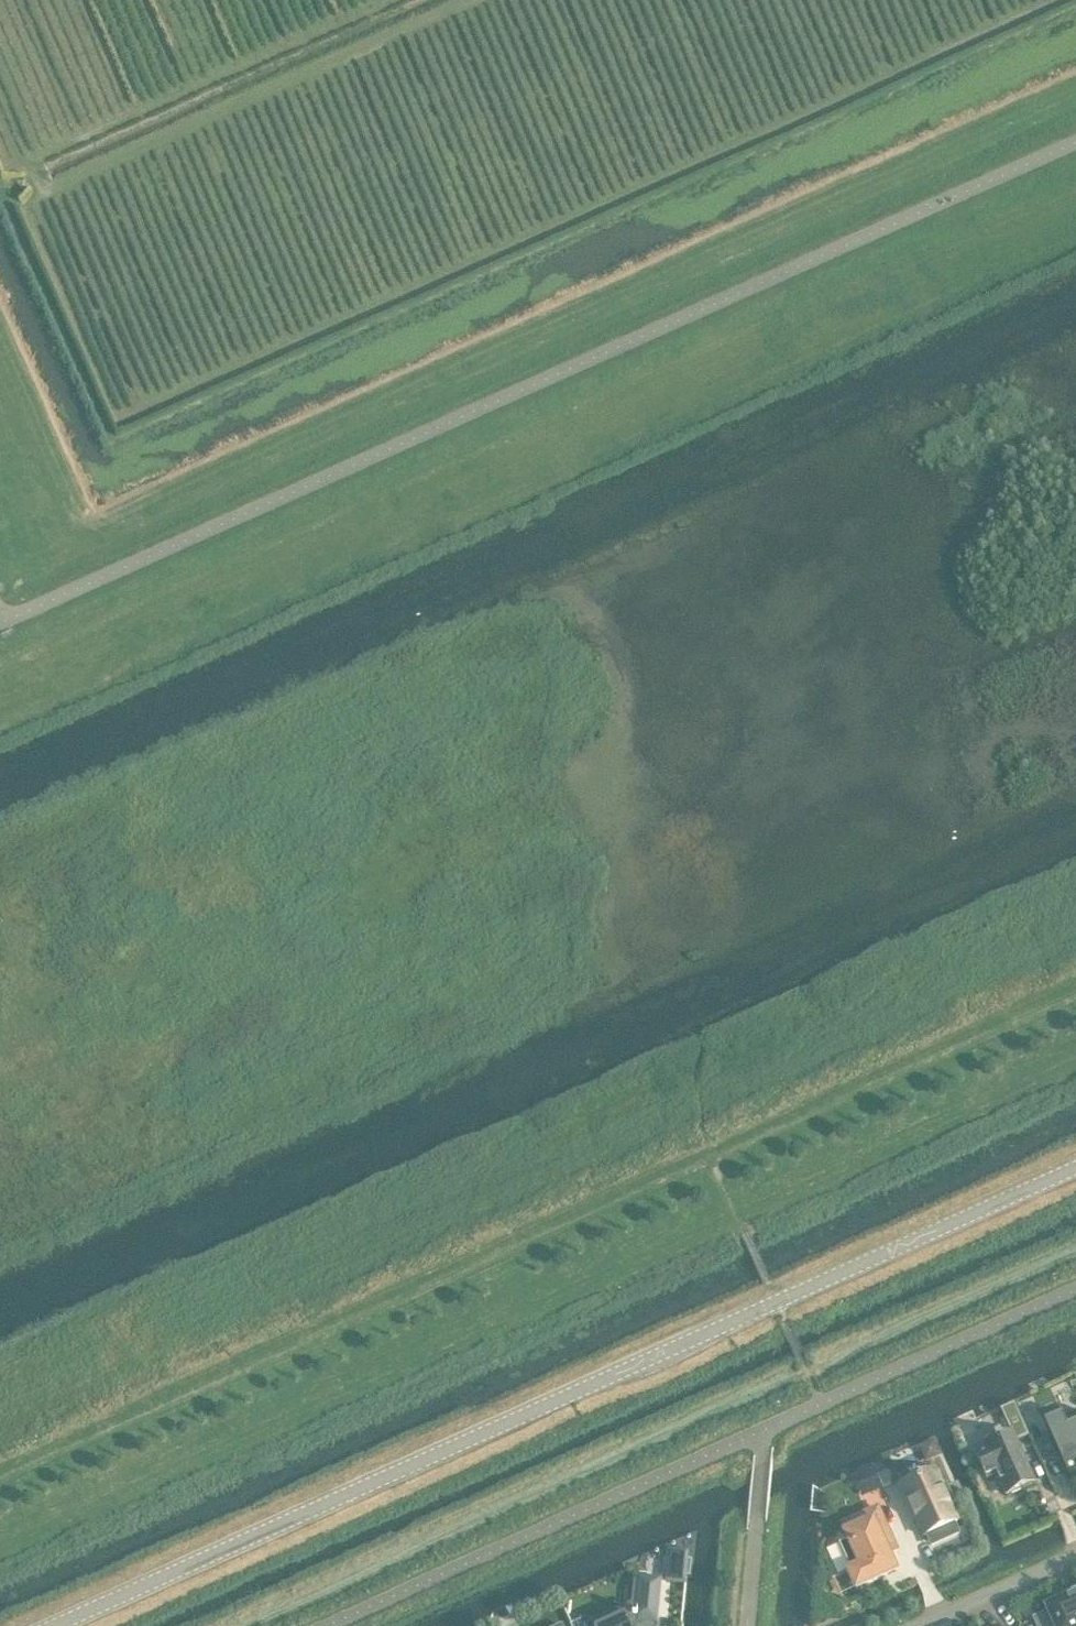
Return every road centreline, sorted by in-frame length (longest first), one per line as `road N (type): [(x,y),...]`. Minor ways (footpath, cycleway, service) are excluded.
road 1 (track): [(1075,985),(0,1471)]
road 2 (tertiary): [(54,1625),(1075,1168)]
road 3 (residential): [(1075,1556),(921,1625)]

